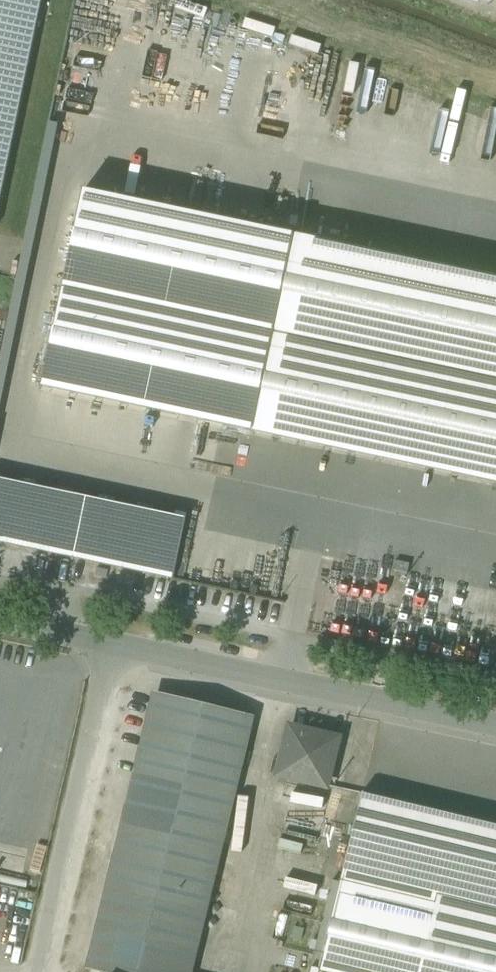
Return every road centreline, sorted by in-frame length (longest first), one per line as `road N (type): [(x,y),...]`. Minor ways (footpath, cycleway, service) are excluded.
road 1 (residential): [(495,724),(110,643)]
road 2 (residential): [(36,971),(110,643)]

